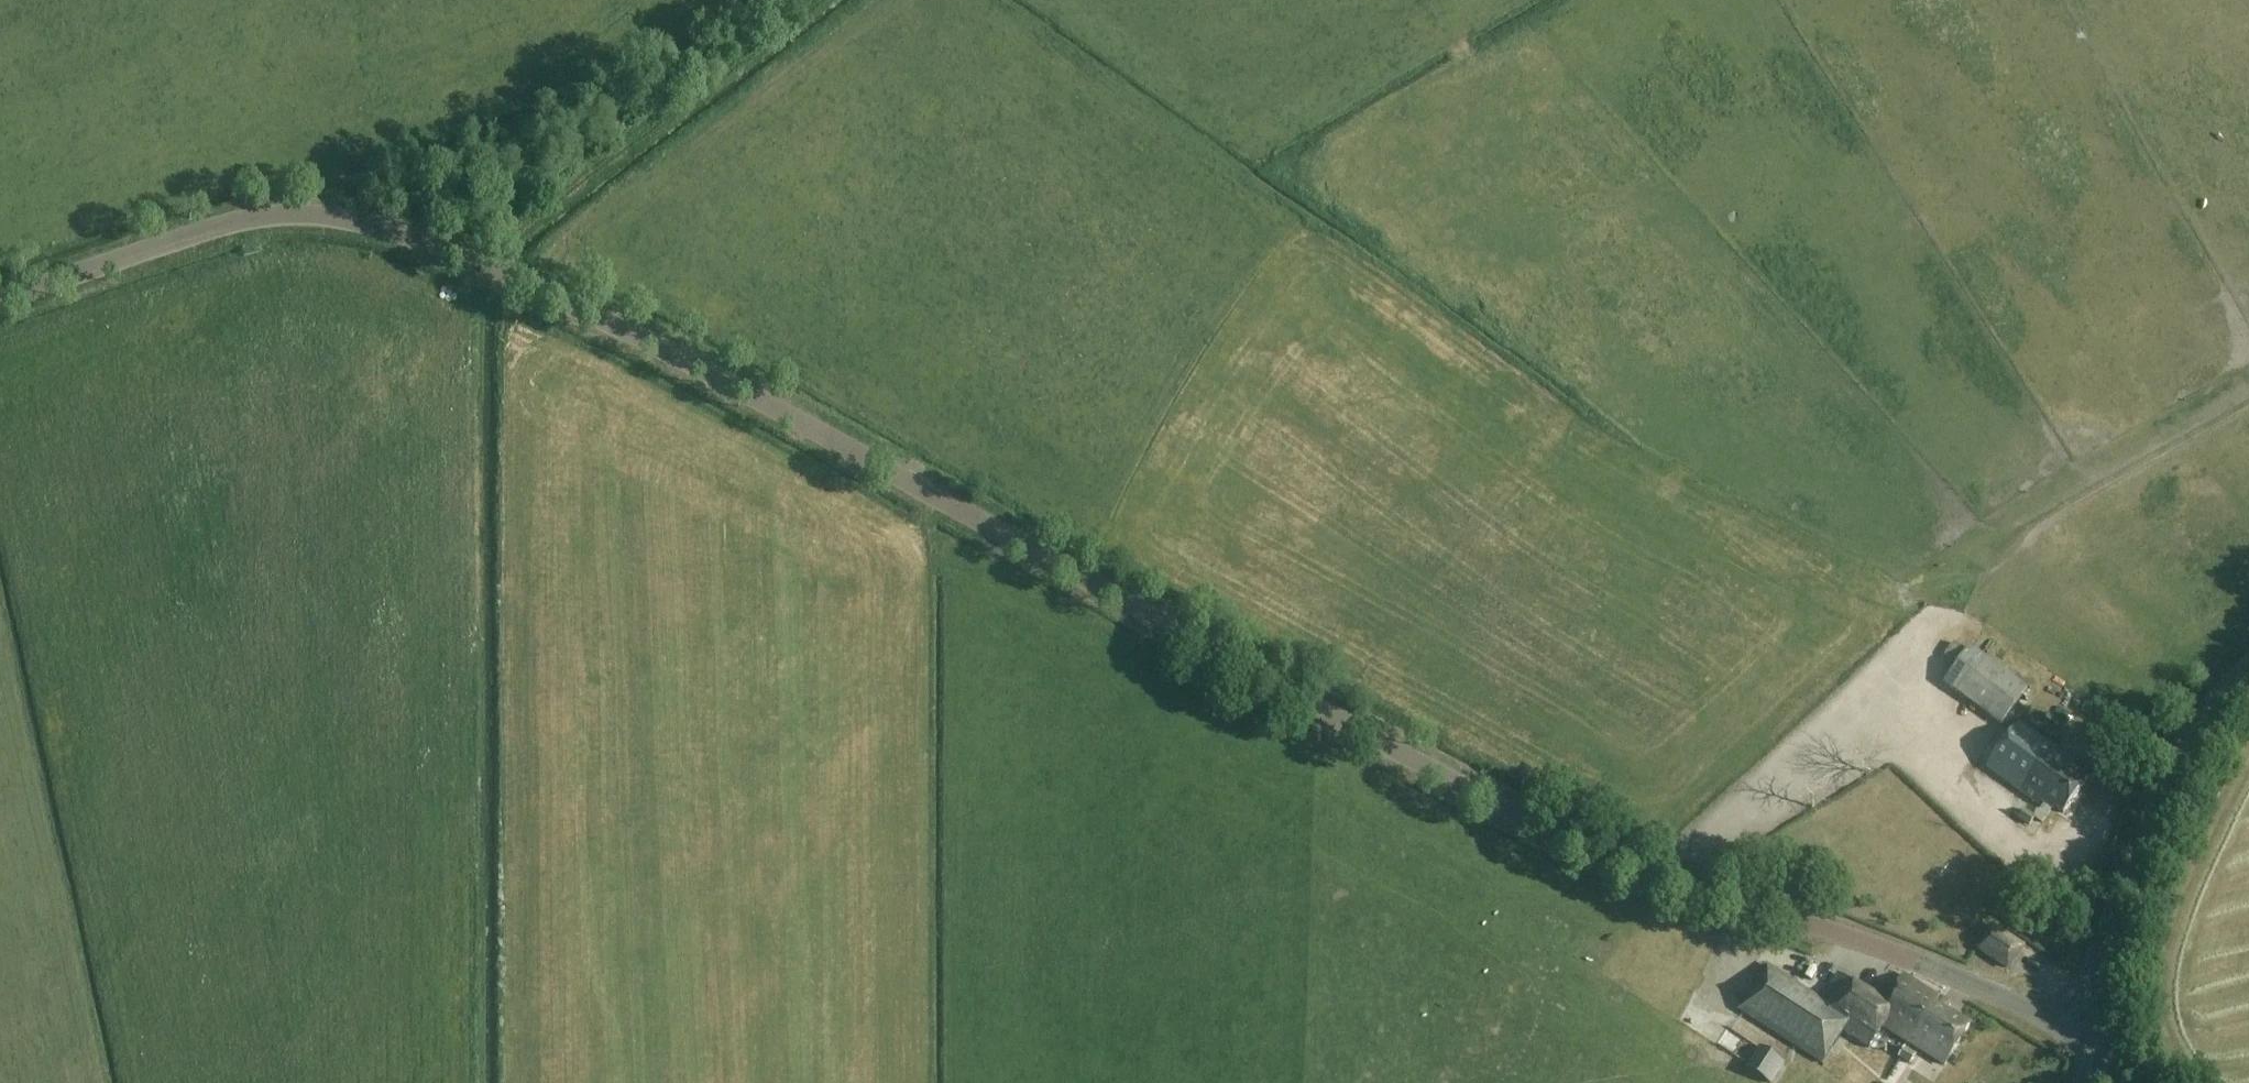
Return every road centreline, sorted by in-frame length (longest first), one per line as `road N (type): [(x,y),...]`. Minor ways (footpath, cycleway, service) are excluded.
road 1 (tertiary): [(2063,1026),(1912,958),(1596,853),(1458,784),(759,393),(443,245),(328,213),(260,215),(0,301)]
road 2 (tertiary): [(2063,1026),(2089,980),(2162,790),(2209,706),(2248,664)]

